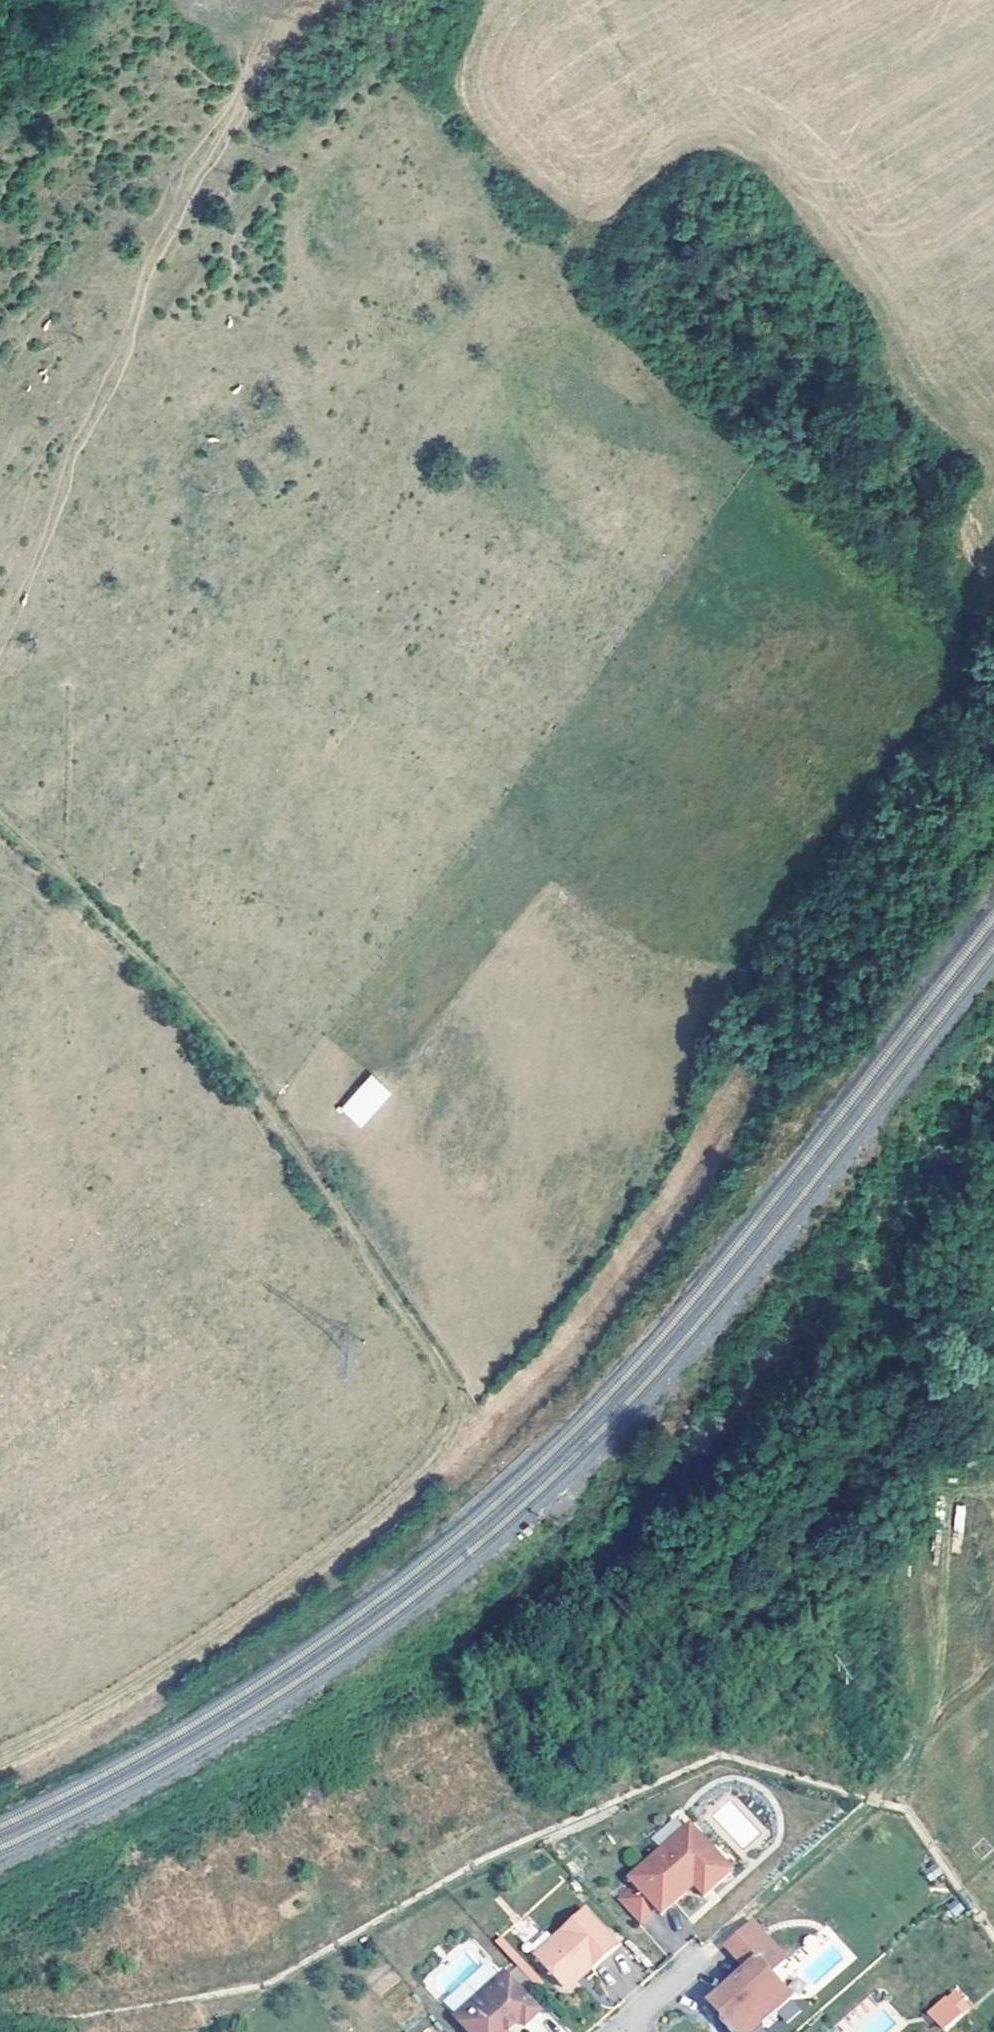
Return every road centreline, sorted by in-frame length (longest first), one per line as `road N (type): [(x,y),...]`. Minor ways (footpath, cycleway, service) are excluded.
road 1 (track): [(0,1759),(64,1732),(204,1643),(371,1517),(437,1447),(453,1402),(406,1318),(204,1024),(0,822)]

